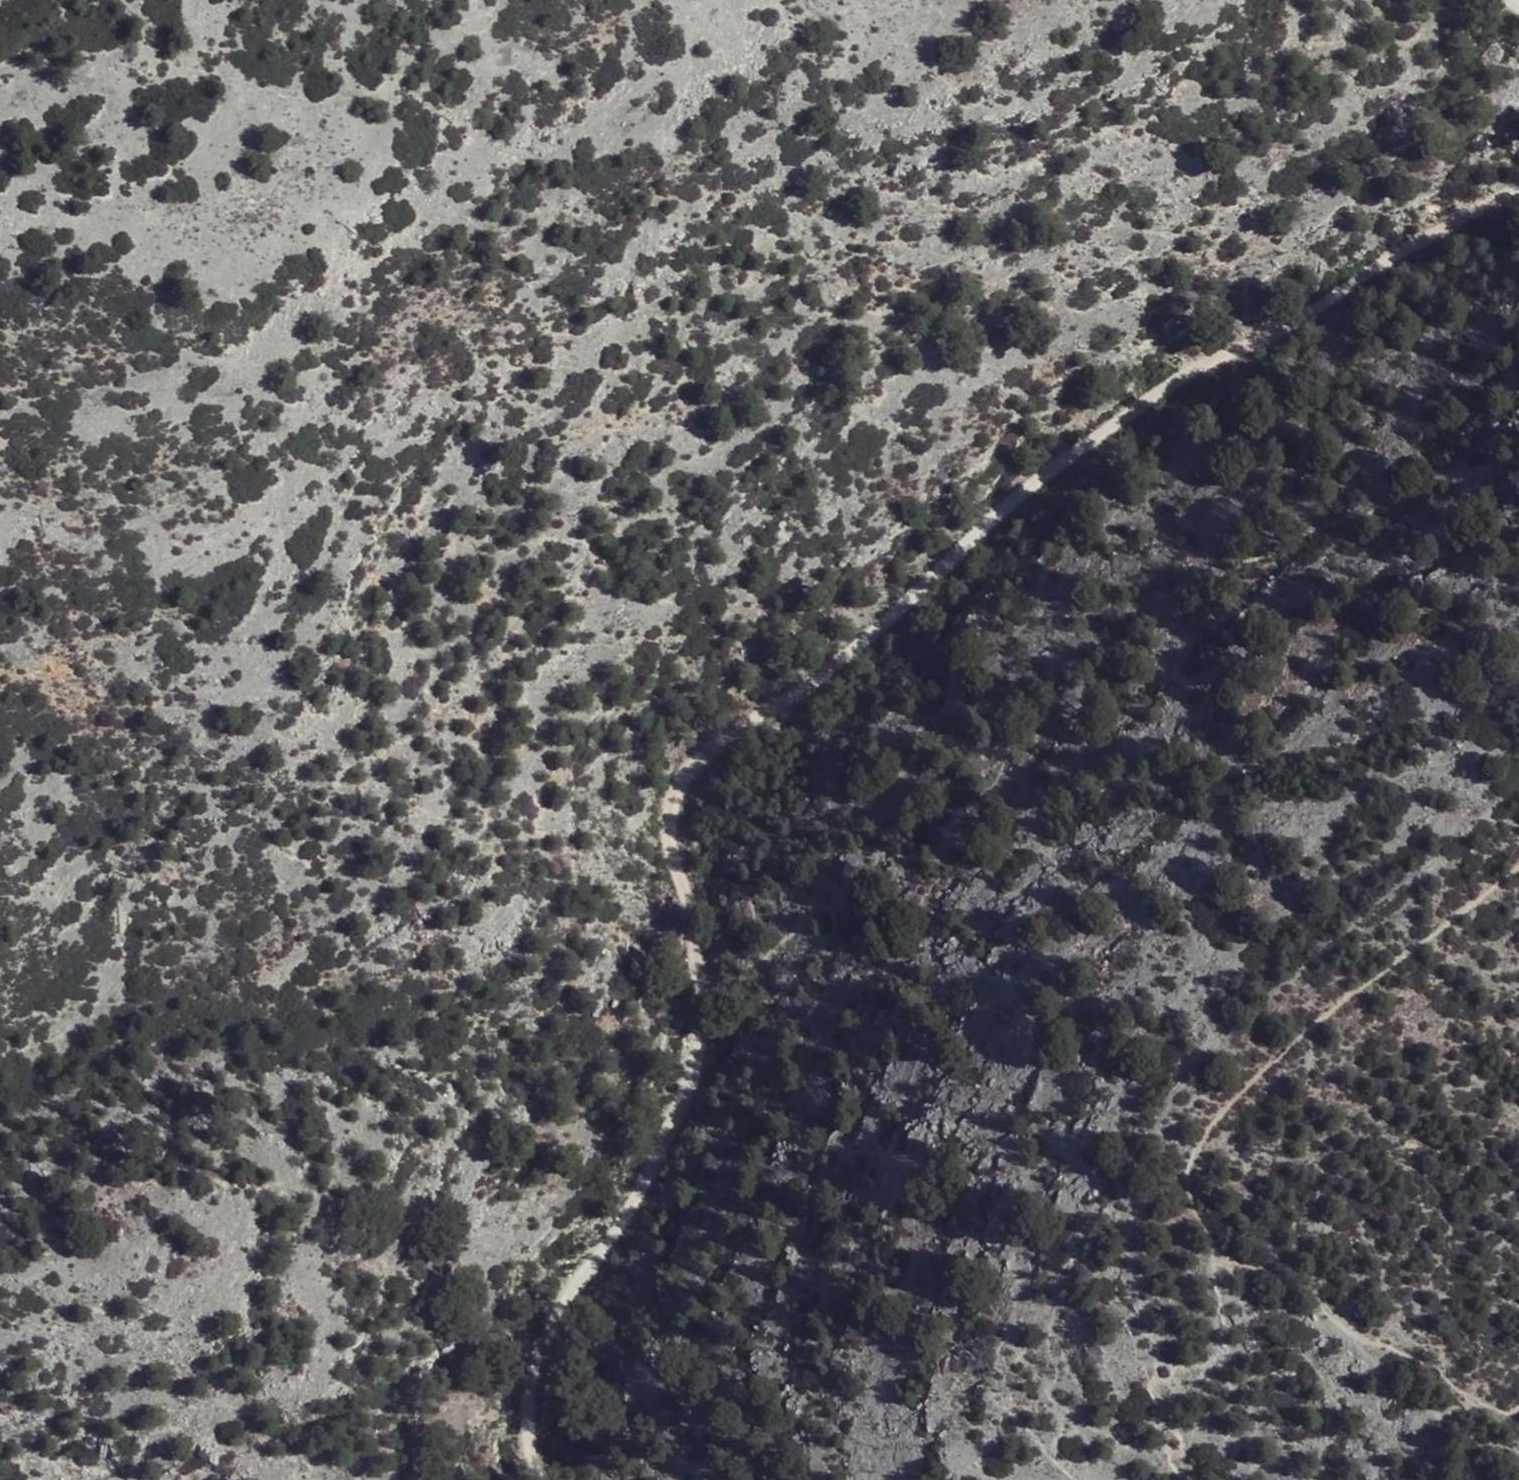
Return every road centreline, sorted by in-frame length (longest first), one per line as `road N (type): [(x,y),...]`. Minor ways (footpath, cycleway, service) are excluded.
road 1 (track): [(538,1479),(525,1421),(546,1329),(632,1202),(687,1082),(698,980),(666,816),(700,753),(828,668),(1047,471),(1160,388),(1518,183)]
road 2 (track): [(1518,867),(1301,1028)]

